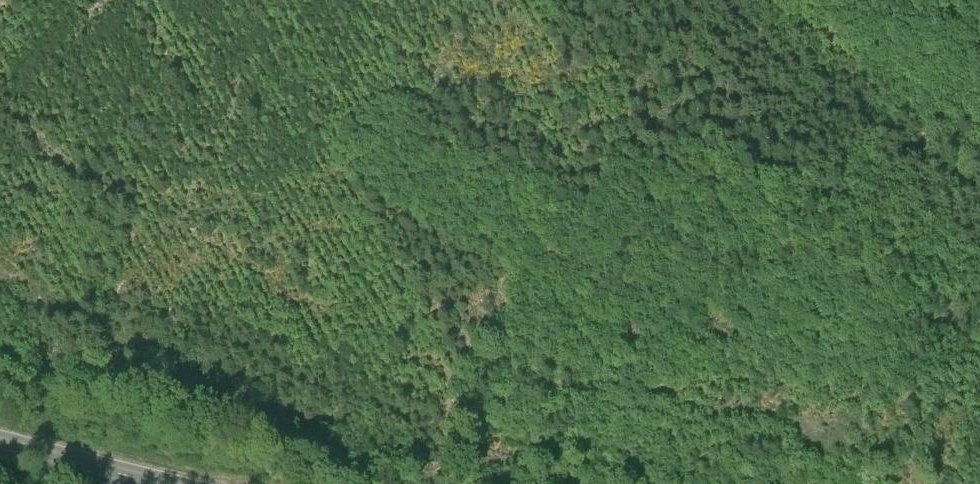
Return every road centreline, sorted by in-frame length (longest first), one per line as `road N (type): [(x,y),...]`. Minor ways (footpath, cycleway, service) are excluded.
road 1 (secondary): [(152,483),(0,455)]

